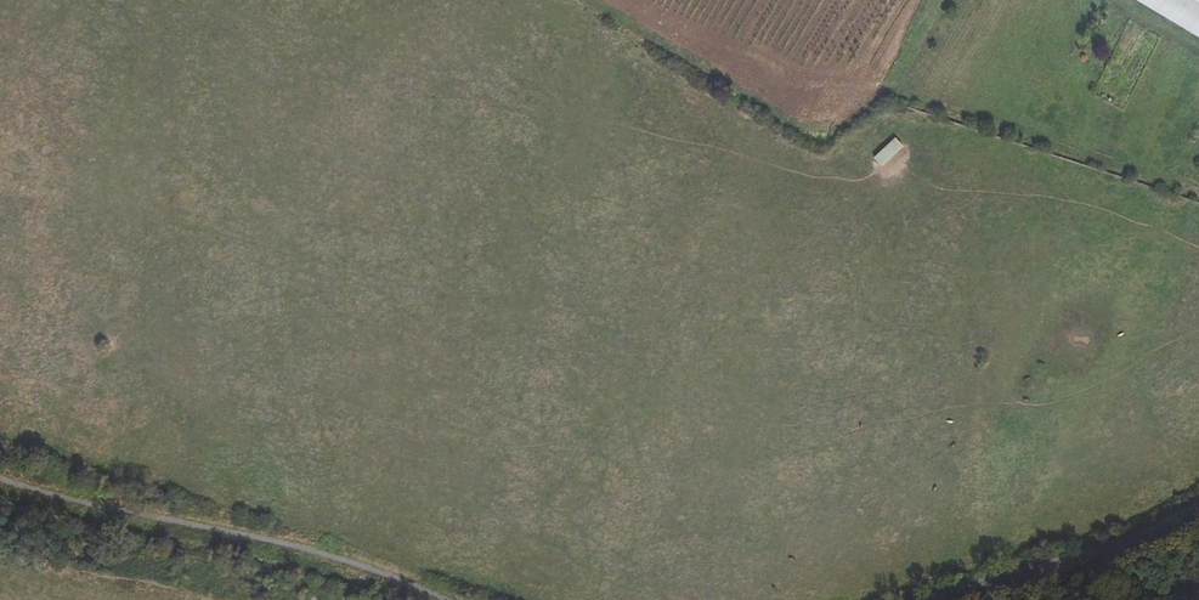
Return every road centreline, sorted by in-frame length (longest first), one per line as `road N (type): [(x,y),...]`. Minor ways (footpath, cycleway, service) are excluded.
road 1 (tertiary): [(1198,505),(1100,552),(926,599)]

